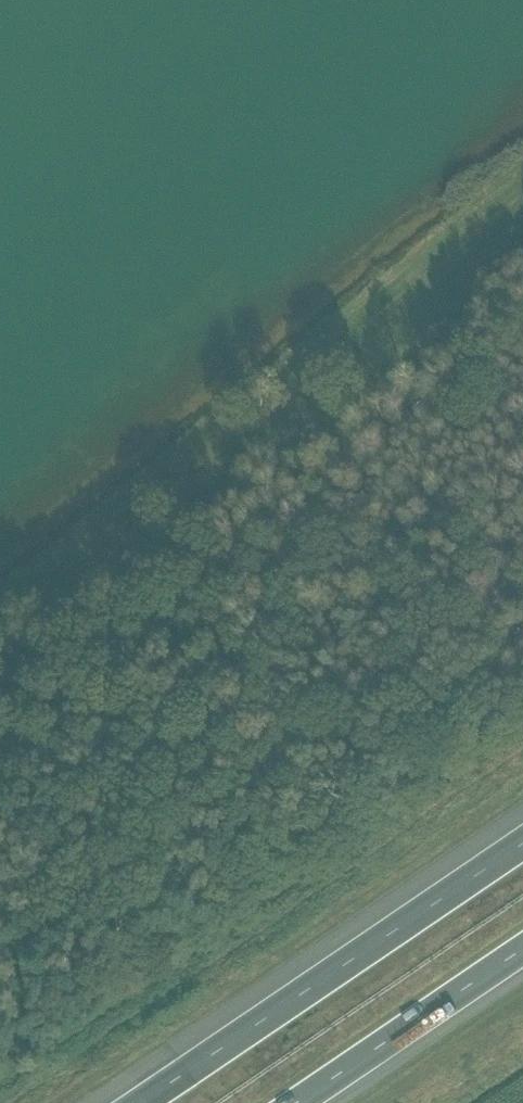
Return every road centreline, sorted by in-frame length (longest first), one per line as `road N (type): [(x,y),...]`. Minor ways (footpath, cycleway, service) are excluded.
road 1 (motorway): [(522,846),(144,1102)]
road 2 (motorway): [(301,1102),(522,952)]

